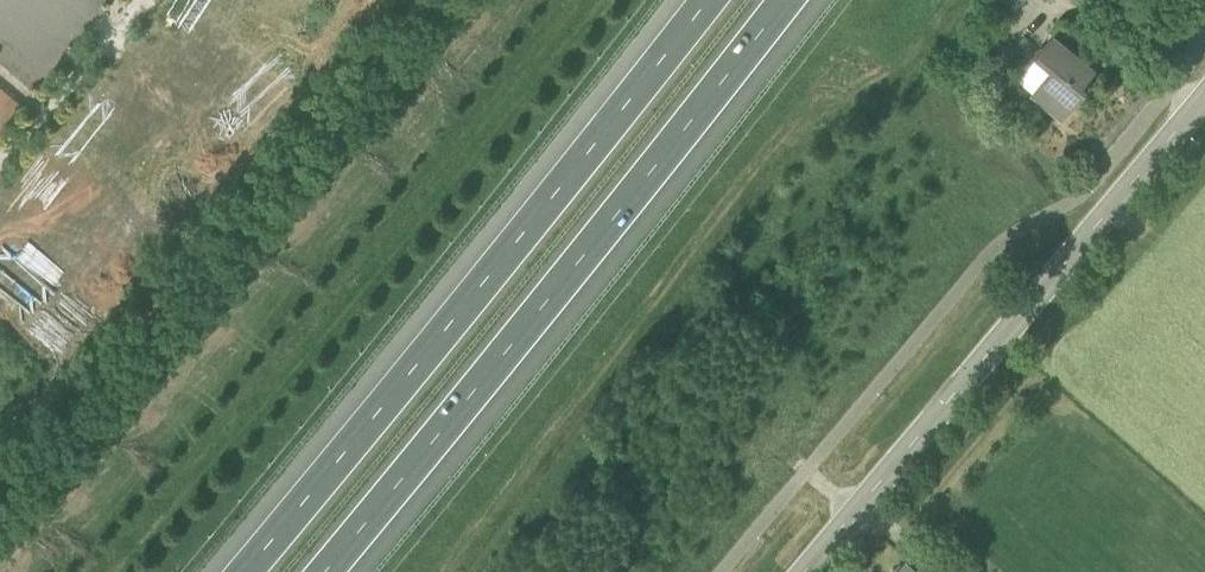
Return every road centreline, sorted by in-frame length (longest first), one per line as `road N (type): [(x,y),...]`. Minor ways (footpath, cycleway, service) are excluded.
road 1 (motorway): [(702,0),(237,571)]
road 2 (motorway): [(328,571),(791,0)]
road 3 (tertiary): [(805,571),(1204,97)]

